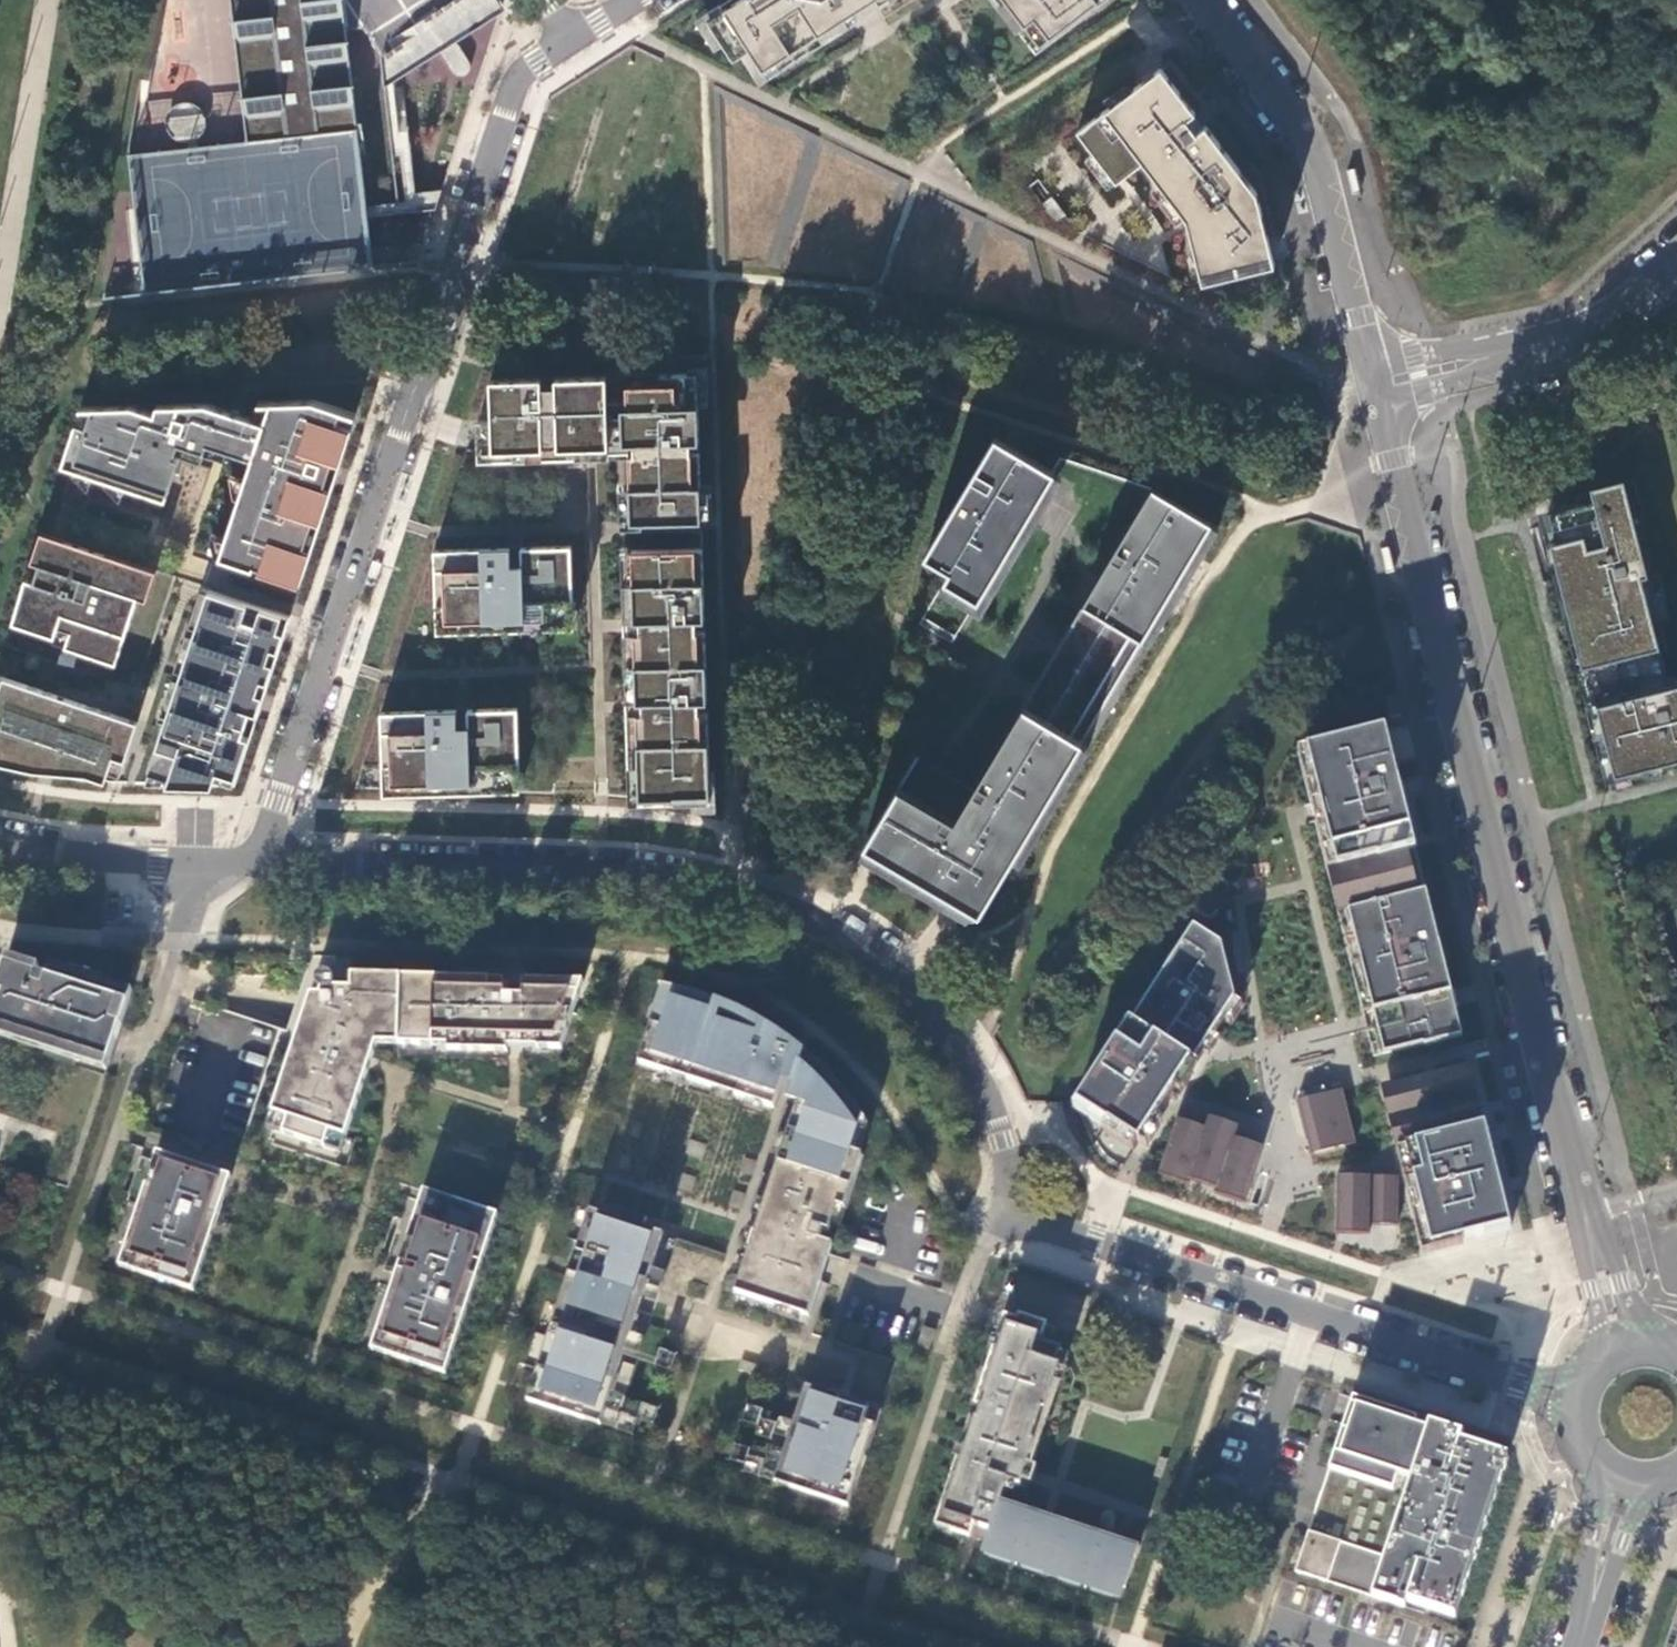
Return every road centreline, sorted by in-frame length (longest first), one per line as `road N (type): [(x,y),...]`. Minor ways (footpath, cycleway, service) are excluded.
road 1 (residential): [(265,863),(661,875),(798,913),(877,959),(941,1022),(997,1121),(1014,1213)]
road 2 (residential): [(569,44),(528,68),(278,802),(265,863)]
road 3 (residential): [(1377,384),(1584,1216)]
road 4 (residential): [(1014,1213),(1520,1384)]
road 5 (residential): [(1199,0),(1314,151),(1377,384)]
road 6 (residential): [(1377,384),(1529,353),(1602,322),(1676,256)]
road 7 (residential): [(1014,1213),(987,1246),(963,1318),(892,1295),(909,1235)]
road 8 (residential): [(0,845),(202,861)]
road 9 (residential): [(146,1051),(202,861)]
road 10 (tertiary): [(1588,1623),(1657,1486)]
road 11 (tertiary): [(1605,1473),(1588,1623)]

